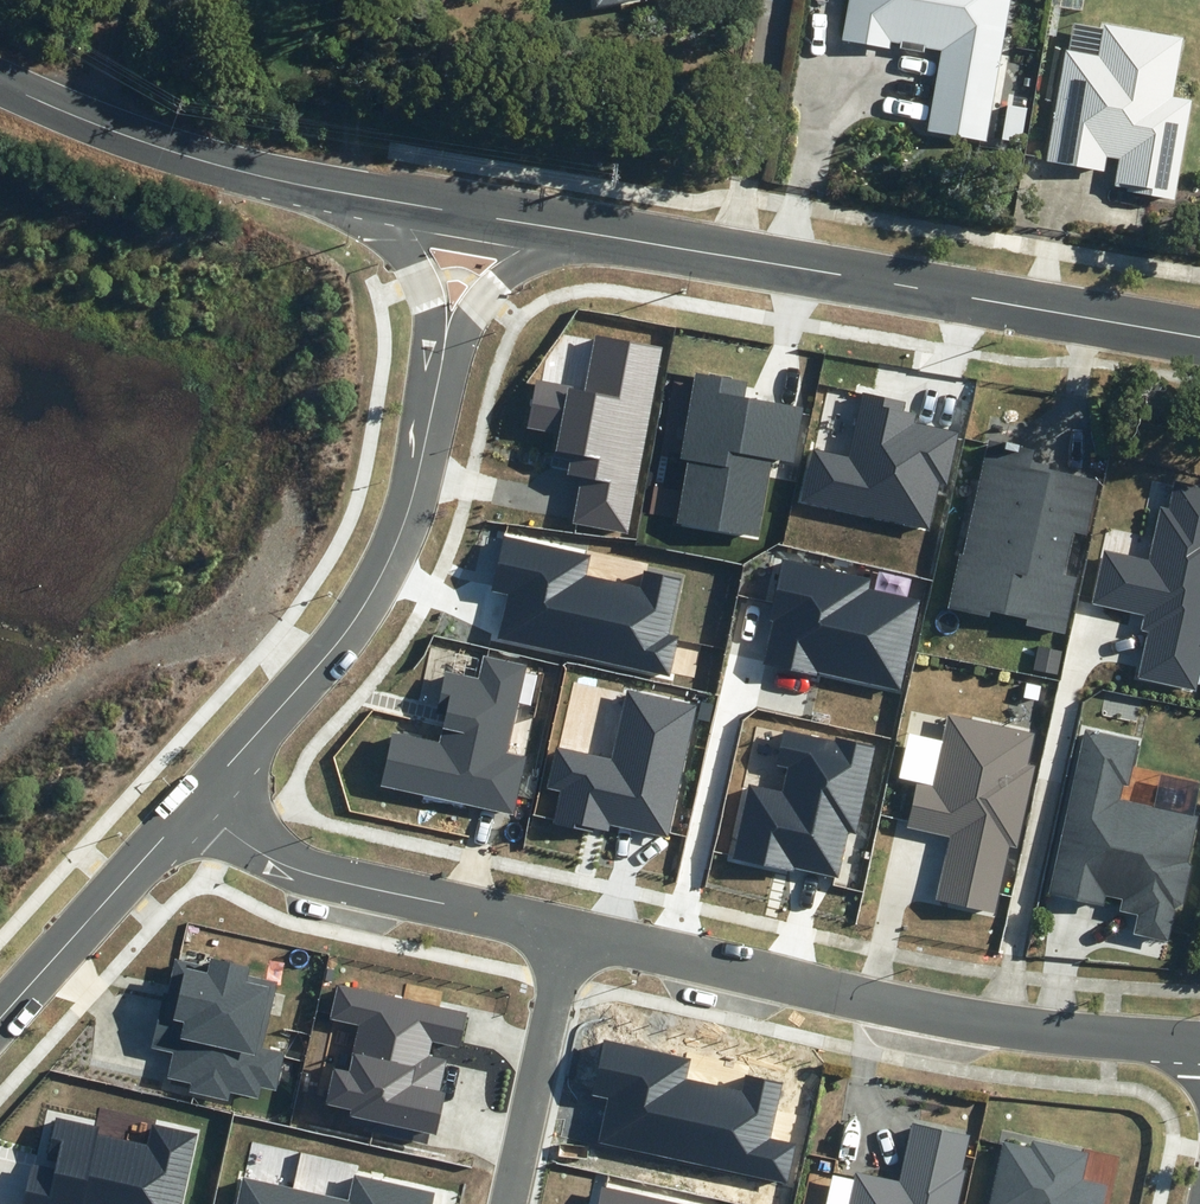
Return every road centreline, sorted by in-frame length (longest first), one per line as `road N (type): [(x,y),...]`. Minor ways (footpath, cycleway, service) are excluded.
road 1 (residential): [(1199,1044),(982,1021),(569,931)]
road 2 (tertiary): [(1199,338),(607,234)]
road 3 (residential): [(444,338),(395,542),(334,646),(199,798)]
road 4 (residential): [(569,931),(285,865),(253,849),(199,798)]
road 5 (track): [(0,750),(80,677),(147,652),(218,611),(262,560),(290,499)]
road 6 (unclassified): [(362,197),(229,169),(0,84)]
road 7 (residential): [(199,798),(0,1018)]
road 8 (residential): [(569,931),(509,1203)]
road 9 (unclassified): [(607,234),(362,197)]
road 10 (residential): [(607,234),(544,251),(444,338)]
road 11 (residential): [(444,338),(410,263),(362,197)]

